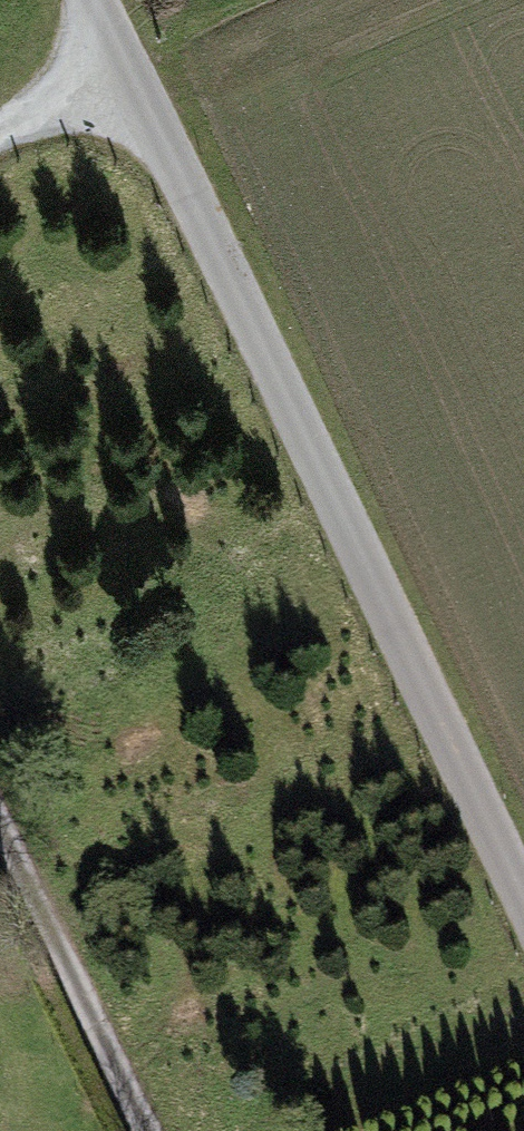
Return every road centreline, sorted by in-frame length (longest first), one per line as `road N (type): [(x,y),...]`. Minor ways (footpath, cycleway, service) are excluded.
road 1 (unclassified): [(523,931),(92,0)]
road 2 (track): [(143,1130),(0,828)]
road 3 (track): [(0,136),(129,76)]

